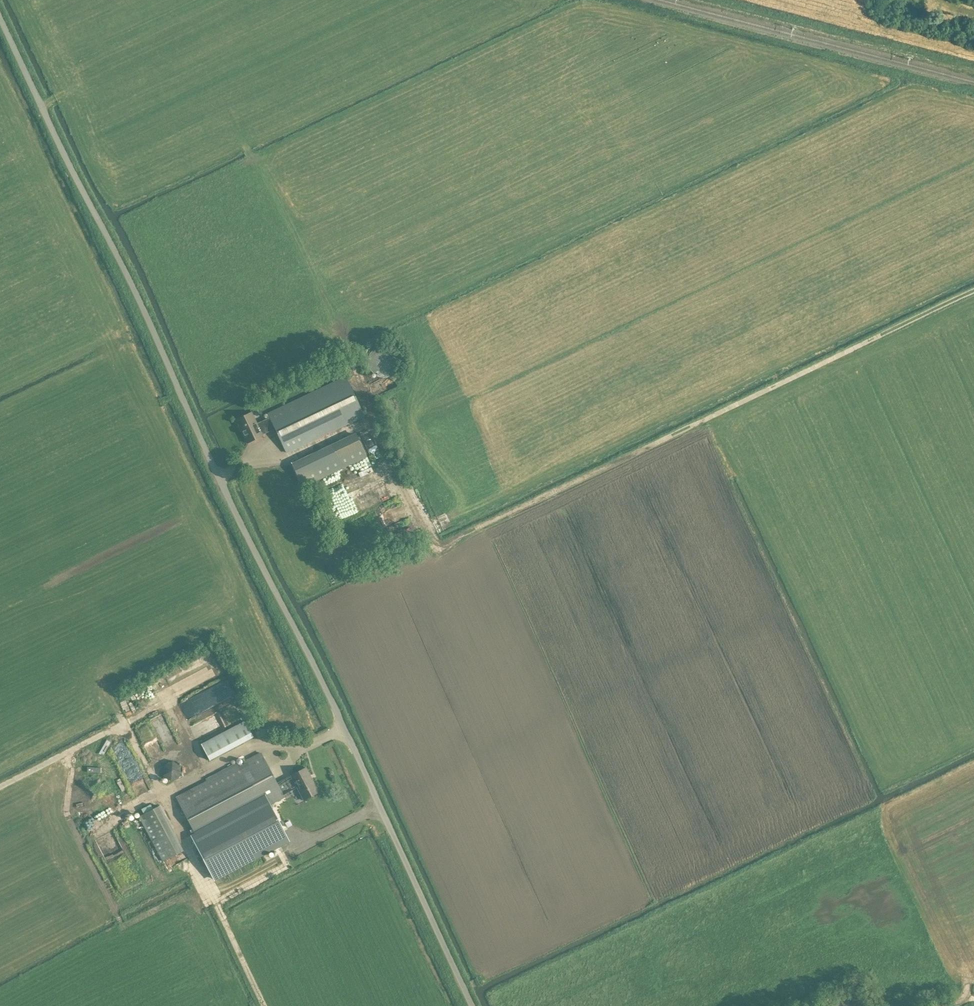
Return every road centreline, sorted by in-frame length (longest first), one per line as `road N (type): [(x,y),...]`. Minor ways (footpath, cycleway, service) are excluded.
road 1 (unclassified): [(470,1005),(0,13)]

